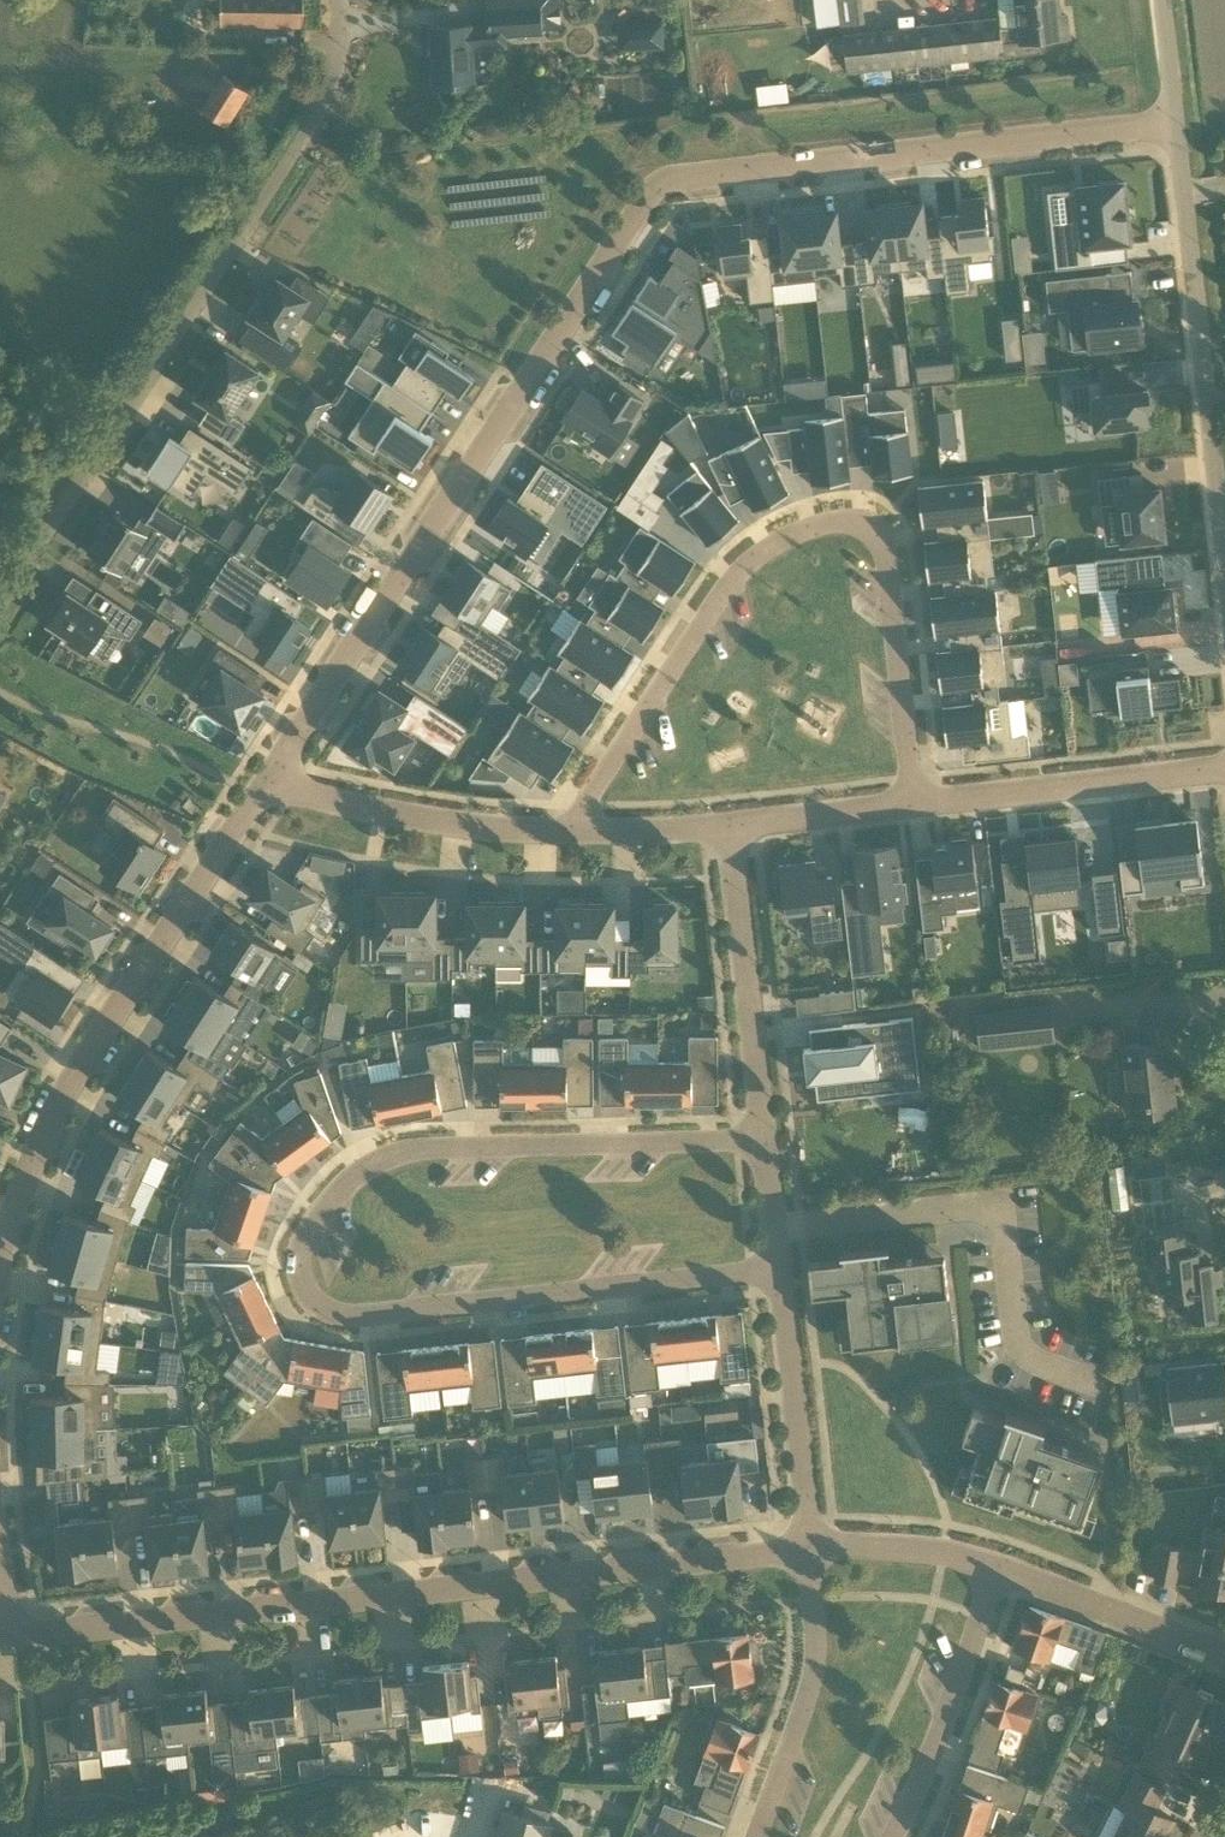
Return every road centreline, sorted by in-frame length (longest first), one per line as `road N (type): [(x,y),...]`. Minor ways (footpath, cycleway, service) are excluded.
road 1 (residential): [(1175,124),(783,164),(663,185),(641,206),(268,780)]
road 2 (residential): [(764,1141),(401,1153),(364,1170),(330,1201),(305,1241),(299,1274),(316,1302),(340,1315),(778,1269)]
road 3 (residential): [(809,1549),(8,1632)]
road 4 (residential): [(914,801),(885,557),(870,528),(837,522),(772,546),(728,586),(573,831)]
road 5 (residential): [(0,605),(318,117),(337,53)]
road 6 (residential): [(268,780),(62,1101),(0,1260)]
road 7 (residential): [(1224,558),(1175,124)]
road 8 (residential): [(726,823),(764,1141)]
road 9 (residential): [(914,801),(1224,767)]
road 10 (residential): [(268,780),(436,821),(573,831)]
road 11 (residential): [(809,1549),(813,1674),(756,1836)]
road 12 (residential): [(895,1836),(993,1568)]
road 13 (residential): [(778,1269),(809,1549)]
road 14 (residential): [(1224,1655),(993,1568)]
road 15 (residential): [(726,823),(914,801)]
road 16 (residential): [(993,1568),(906,1548),(809,1549)]
road 17 (residential): [(573,831),(726,823)]
road 18 (residential): [(764,1141),(778,1269)]
road 19 (residential): [(1175,124),(1161,0)]

